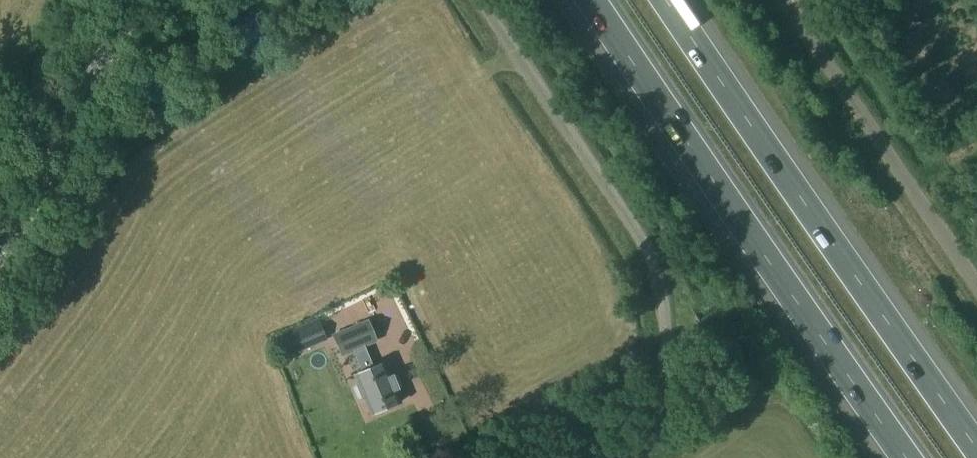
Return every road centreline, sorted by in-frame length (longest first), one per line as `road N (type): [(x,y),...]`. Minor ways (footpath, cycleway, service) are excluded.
road 1 (motorway): [(590,0),(902,457)]
road 2 (motorway): [(976,446),(667,0)]
road 3 (unclassified): [(619,457),(651,414),(664,362),(655,272),(640,236),(478,0)]
road 4 (unclassified): [(976,293),(783,0)]
road 5 (tertiary): [(0,247),(50,169),(131,0)]

